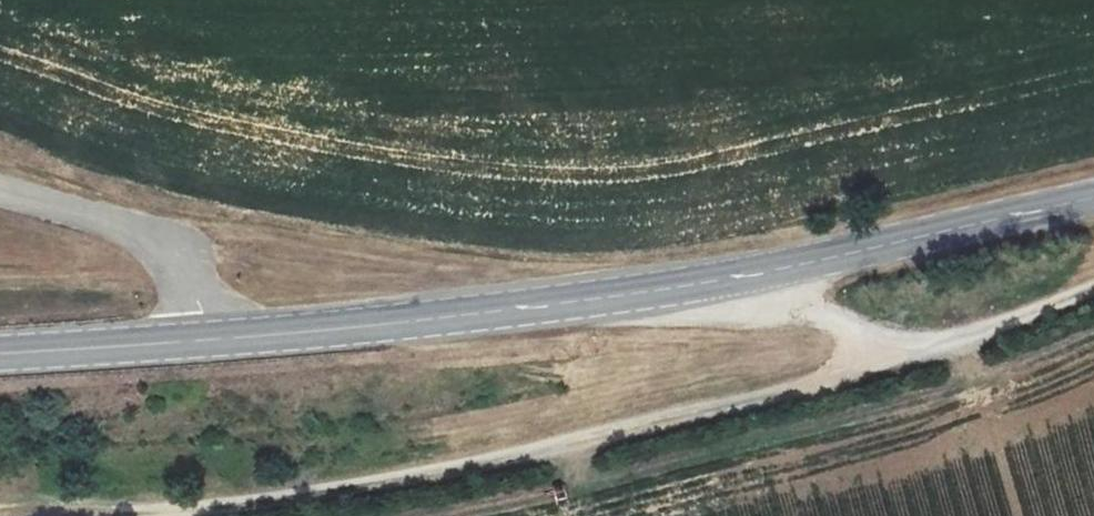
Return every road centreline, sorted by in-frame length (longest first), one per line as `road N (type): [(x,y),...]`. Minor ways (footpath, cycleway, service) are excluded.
road 1 (track): [(185,515),(409,490),(705,414),(1093,292)]
road 2 (secondary): [(207,340),(756,272),(1093,199)]
road 3 (unclassified): [(0,193),(155,240),(184,264),(207,340)]
road 4 (secondary): [(0,353),(207,340)]
road 5 (track): [(891,359),(851,325),(781,301),(756,272)]

